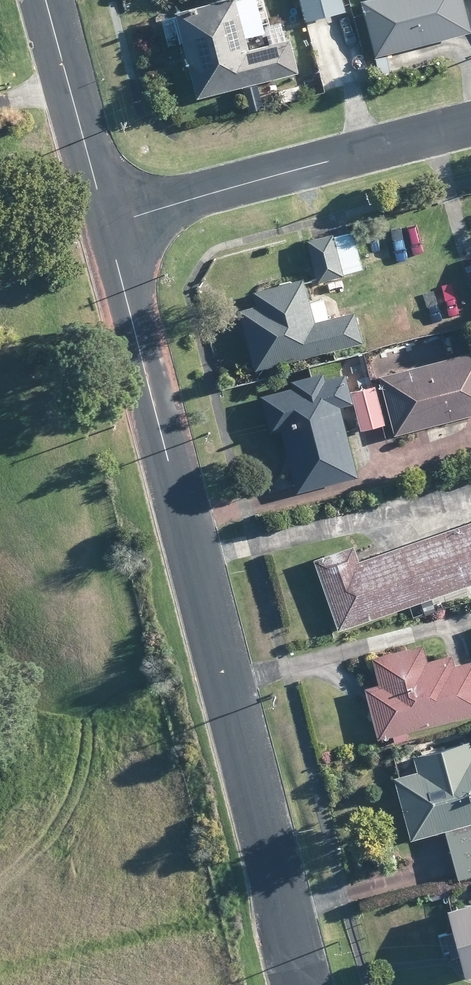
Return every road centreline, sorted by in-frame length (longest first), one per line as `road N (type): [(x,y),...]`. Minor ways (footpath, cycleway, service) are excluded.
road 1 (residential): [(108,226),(304,984)]
road 2 (residential): [(108,226),(470,125)]
road 3 (residential): [(46,0),(108,226)]

